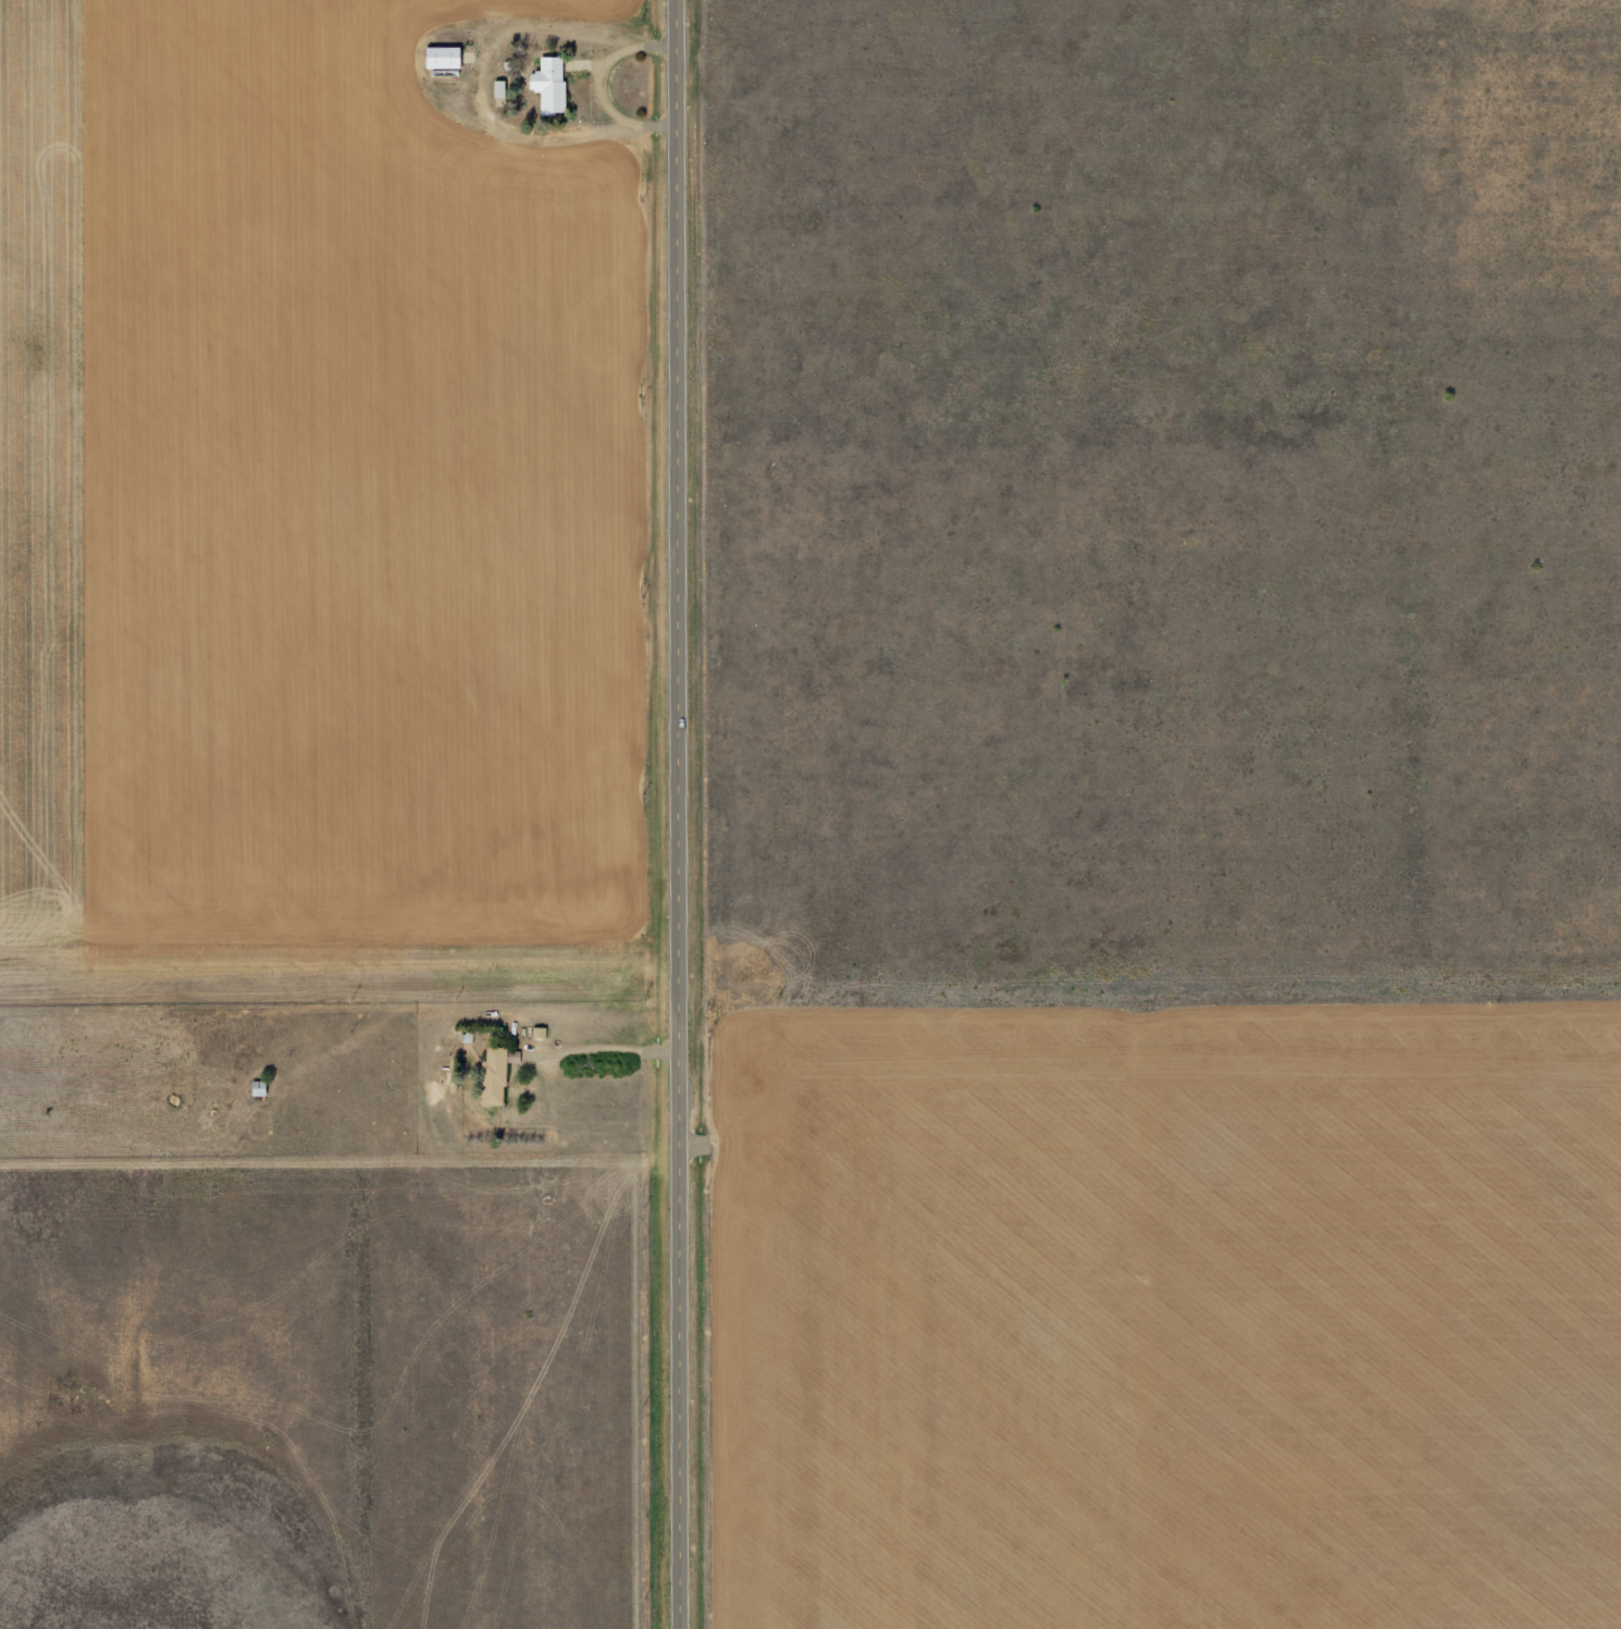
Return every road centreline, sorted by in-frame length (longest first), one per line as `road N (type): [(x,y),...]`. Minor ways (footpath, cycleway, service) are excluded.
road 1 (primary): [(686,1628),(700,0)]
road 2 (residential): [(688,1075),(530,1074),(458,1031),(258,1045)]

